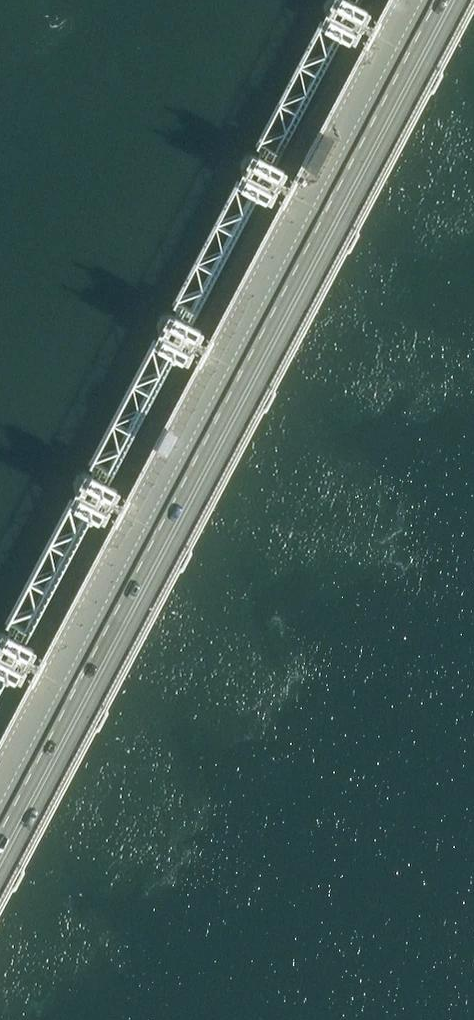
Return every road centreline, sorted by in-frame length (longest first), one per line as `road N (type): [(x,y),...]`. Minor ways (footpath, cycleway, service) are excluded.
road 1 (primary): [(0,856),(450,0)]
road 2 (unclassified): [(0,777),(408,0)]

